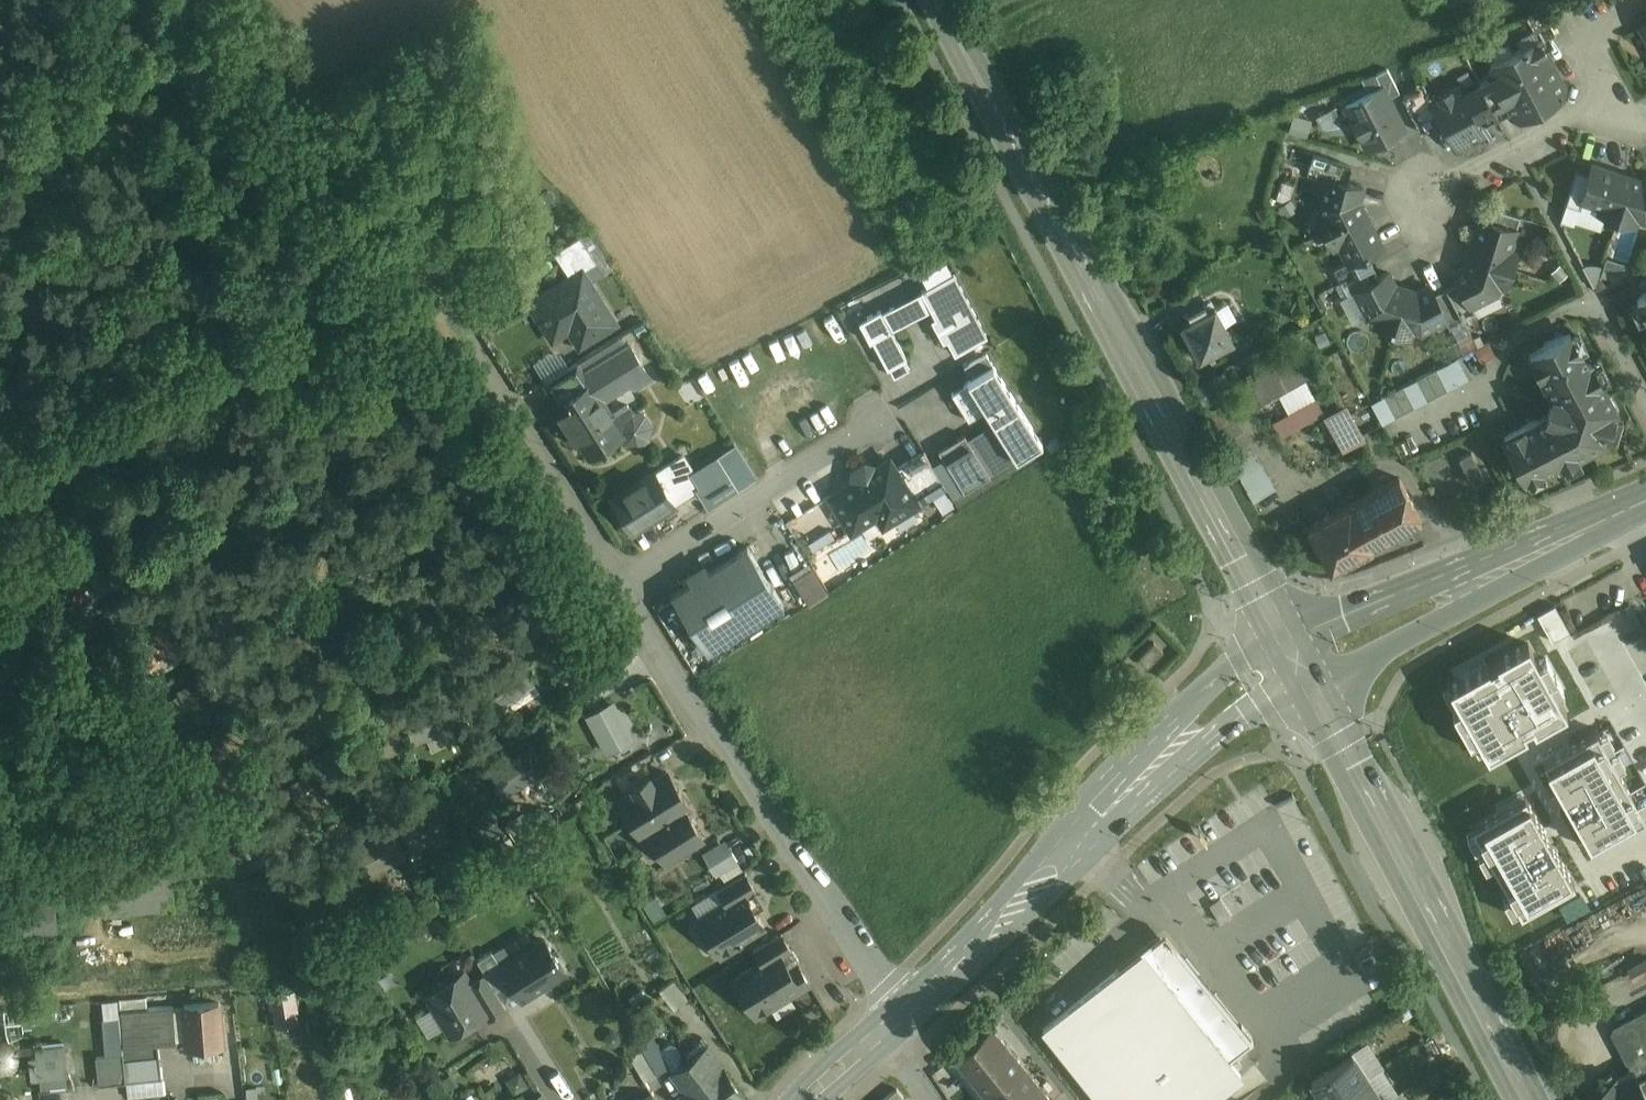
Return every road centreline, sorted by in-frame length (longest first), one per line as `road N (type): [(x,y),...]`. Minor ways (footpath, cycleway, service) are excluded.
road 1 (secondary): [(1298,662),(938,0)]
road 2 (residential): [(207,0),(389,216),(620,584)]
road 3 (tertiary): [(896,1021),(1215,708),(1298,662)]
road 4 (residential): [(620,584),(896,1021)]
road 5 (secondary): [(1535,1099),(1298,662)]
road 6 (secondary): [(1298,662),(1645,501)]
road 7 (residential): [(1634,0),(1594,49),(1585,119),(1519,156),(1424,191)]
road 8 (residential): [(878,422),(620,584)]

